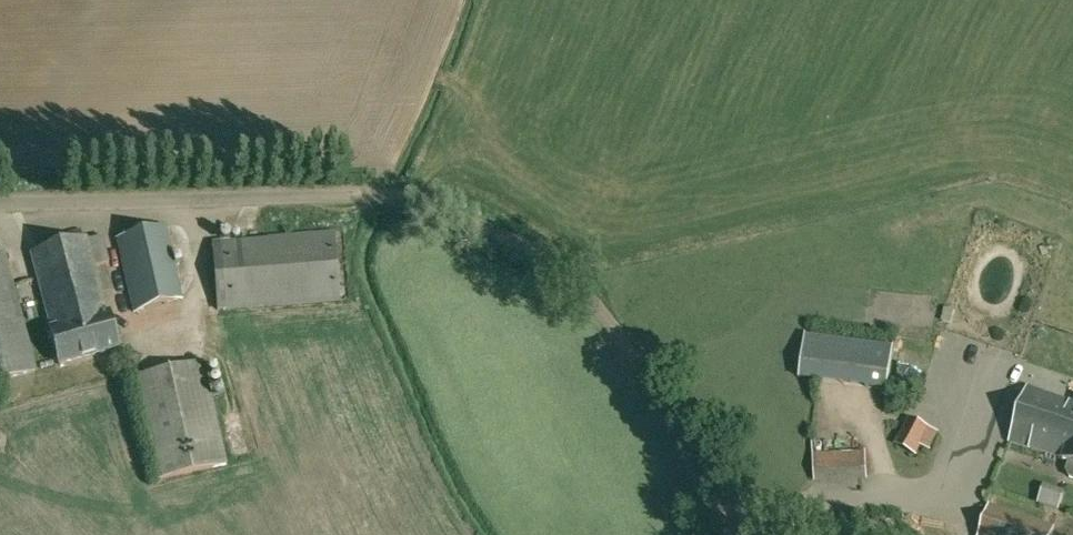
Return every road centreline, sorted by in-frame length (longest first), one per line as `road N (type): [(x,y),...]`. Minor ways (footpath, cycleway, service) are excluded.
road 1 (unclassified): [(725,534),(668,422),(592,304),(541,262),(471,224),(369,197),(0,204)]

